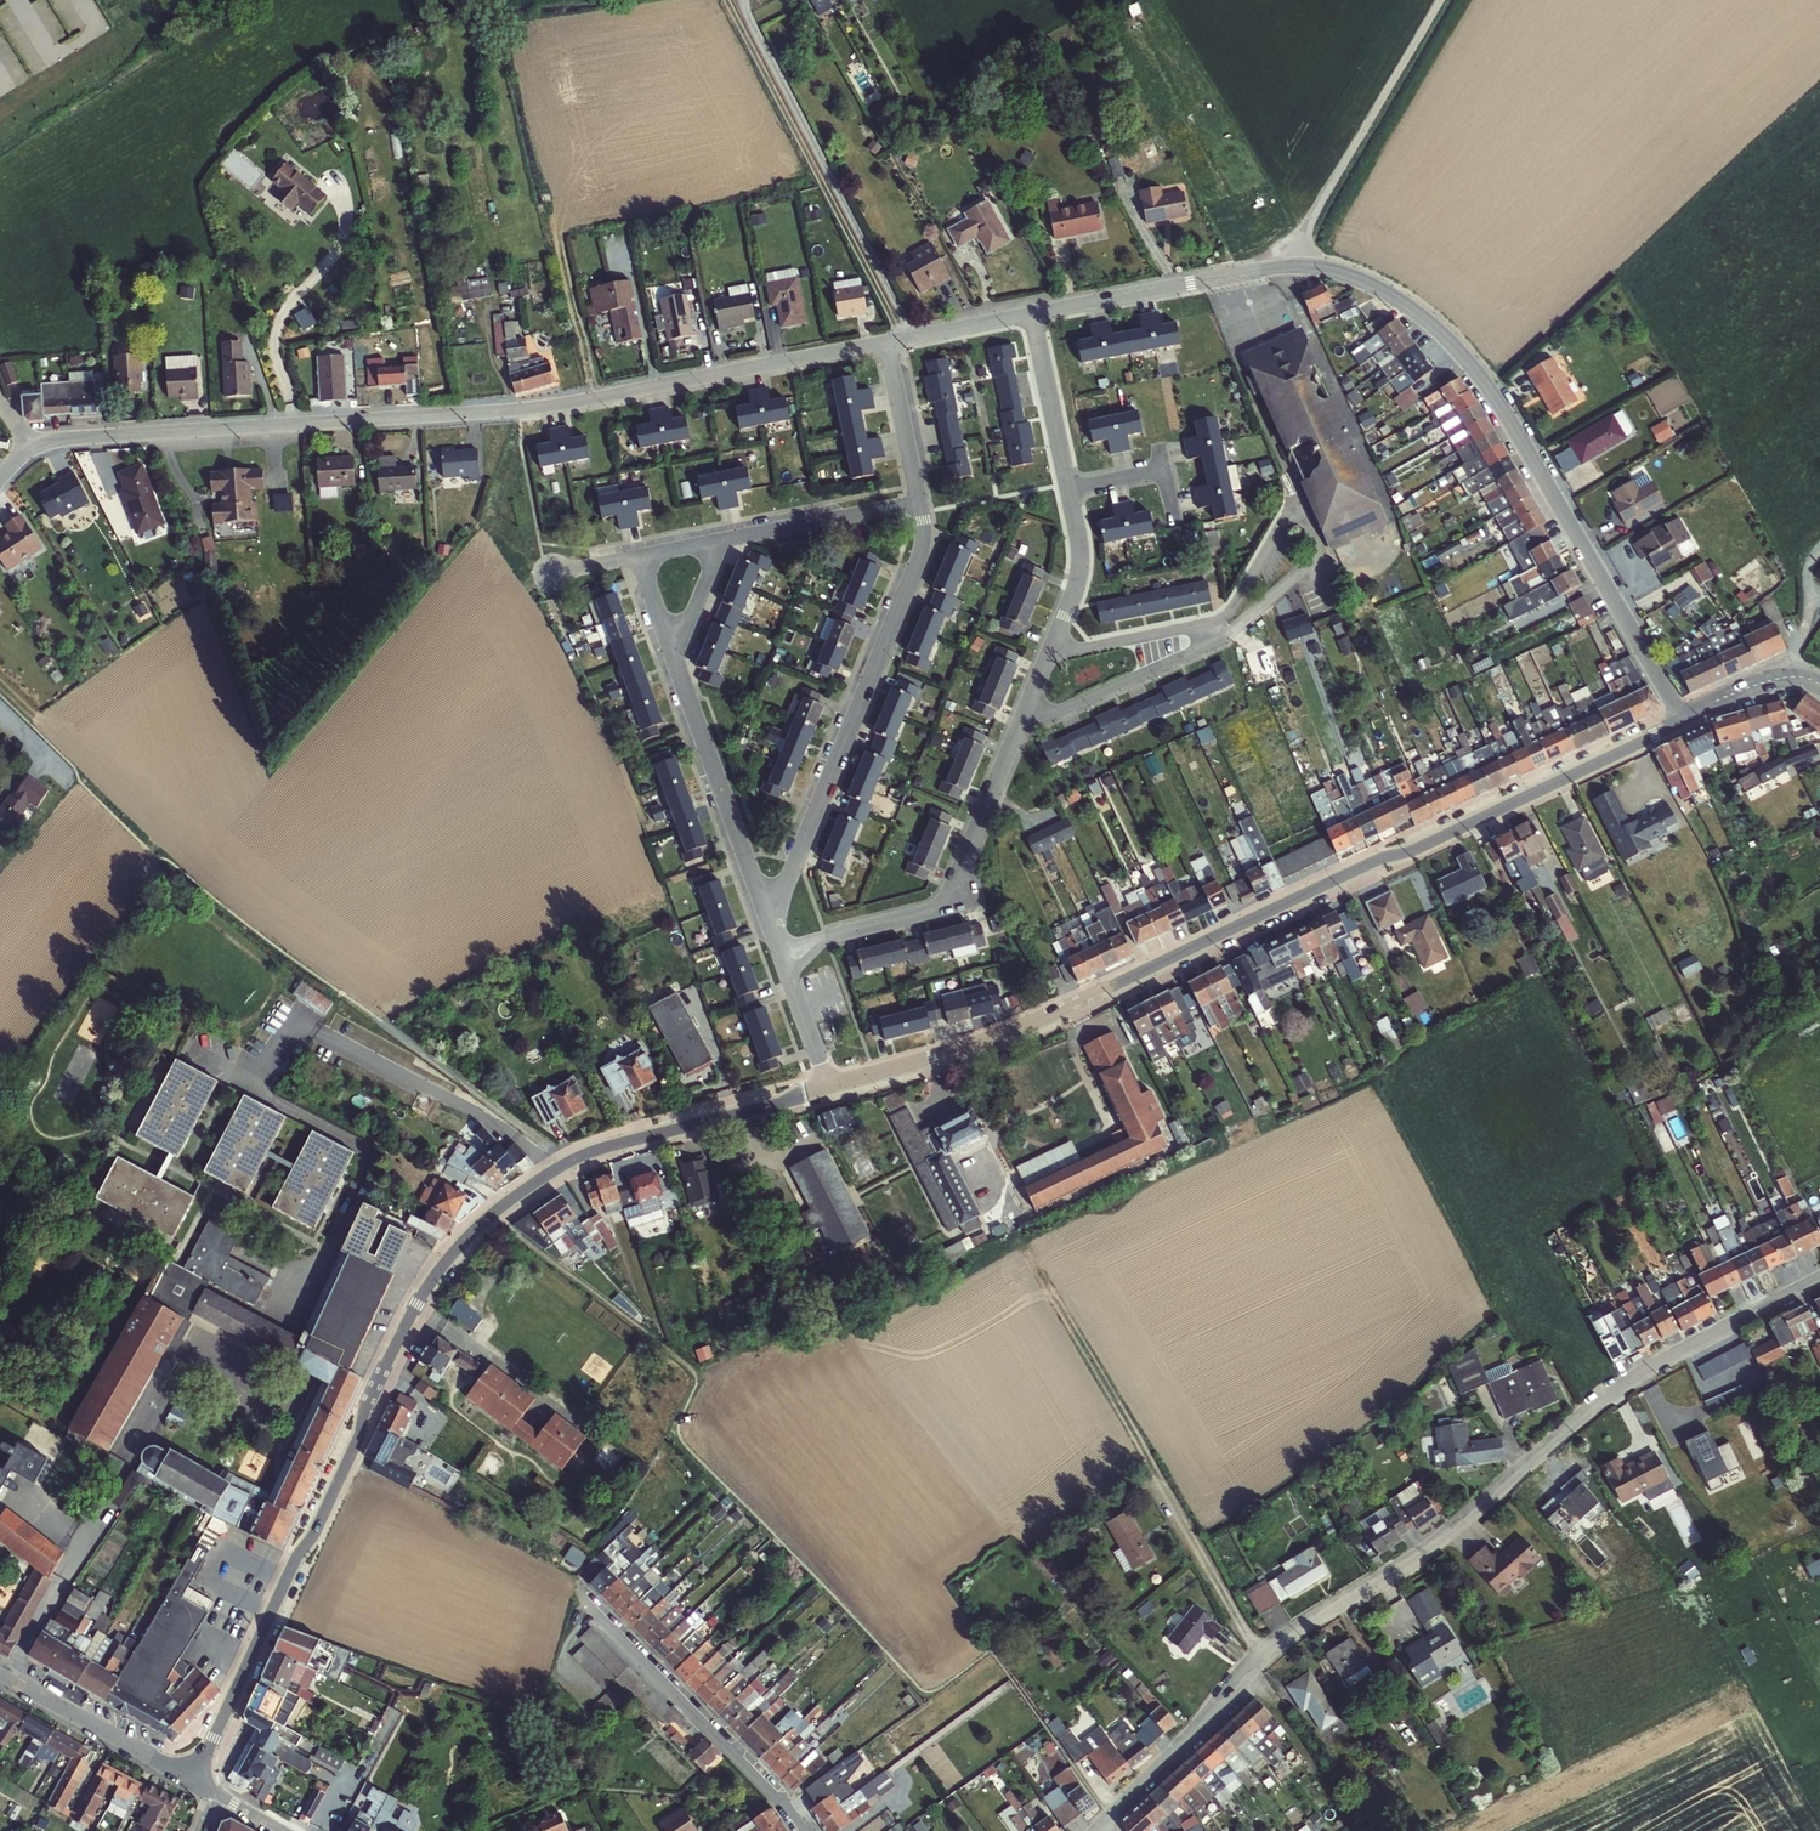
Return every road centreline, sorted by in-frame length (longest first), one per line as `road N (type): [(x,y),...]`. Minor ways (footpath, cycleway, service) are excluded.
road 1 (tertiary): [(191,1765),(210,1746),(318,1529),(409,1320),(472,1235),(537,1182),(601,1149),(829,1087)]
road 2 (tertiary): [(829,1087),(1026,1027),(1684,720)]
road 3 (residential): [(1819,1283),(1602,1403),(1439,1549),(1281,1641),(1103,1822)]
road 4 (residential): [(886,344),(525,411),(60,439),(31,449)]
road 5 (residential): [(1684,720),(1496,404),(1439,333),(1370,286),(1301,266)]
road 6 (residential): [(915,490),(924,540),(773,920)]
road 7 (residential): [(783,951),(955,904),(1026,719)]
road 8 (residential): [(1229,635),(1327,560),(1292,504),(1223,618)]
road 9 (residential): [(582,1613),(762,1781),(794,1830)]
road 10 (unclassified): [(1301,266),(1315,214),(1437,0)]
road 11 (residential): [(676,659),(773,920)]
road 12 (residential): [(1301,266),(1033,315)]
road 13 (residential): [(1026,719),(1229,635)]
road 14 (tertiary): [(0,1677),(159,1762),(191,1765)]
road 15 (residential): [(915,490),(731,535)]
road 16 (residential): [(1070,486),(1033,315)]
road 17 (residential): [(1223,618),(1054,648)]
road 18 (residential): [(1054,648),(1086,565),(1070,486)]
road 19 (track): [(558,234),(596,399)]
road 20 (residential): [(1033,315),(886,344)]
road 21 (residential): [(886,344),(915,490)]
road 22 (tertiary): [(1684,720),(1767,681),(1819,684)]
road 23 (residential): [(783,951),(829,1087)]
road 24 (residential): [(1070,486),(1163,469),(1170,511)]
road 25 (residential): [(676,659),(731,535)]

